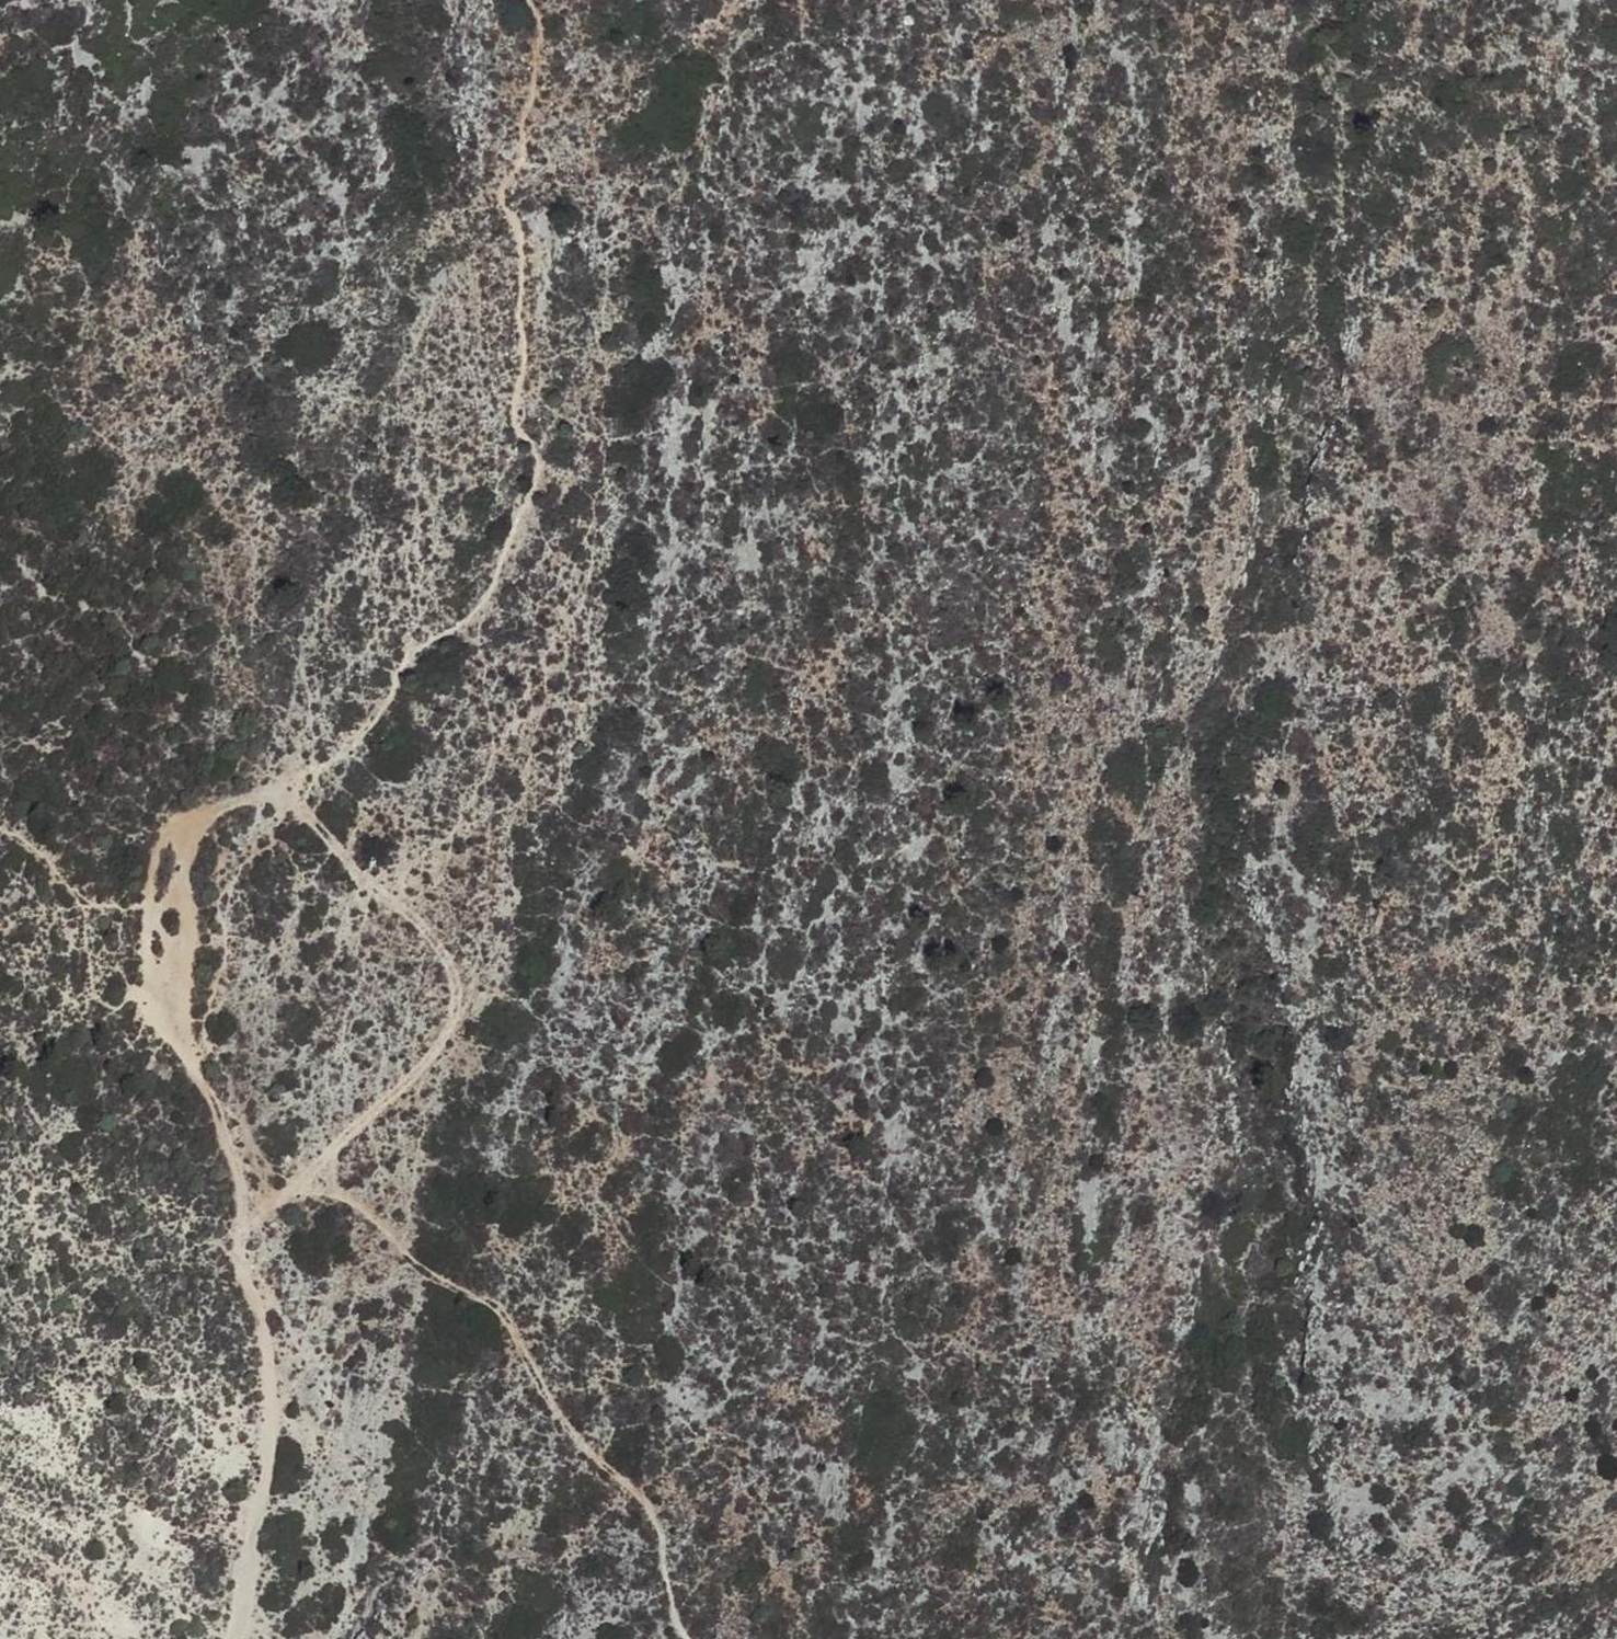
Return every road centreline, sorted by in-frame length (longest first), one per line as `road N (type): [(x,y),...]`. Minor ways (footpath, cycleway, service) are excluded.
road 1 (track): [(224,1638),(266,1484),(274,1359),(241,1246),(248,1183)]

